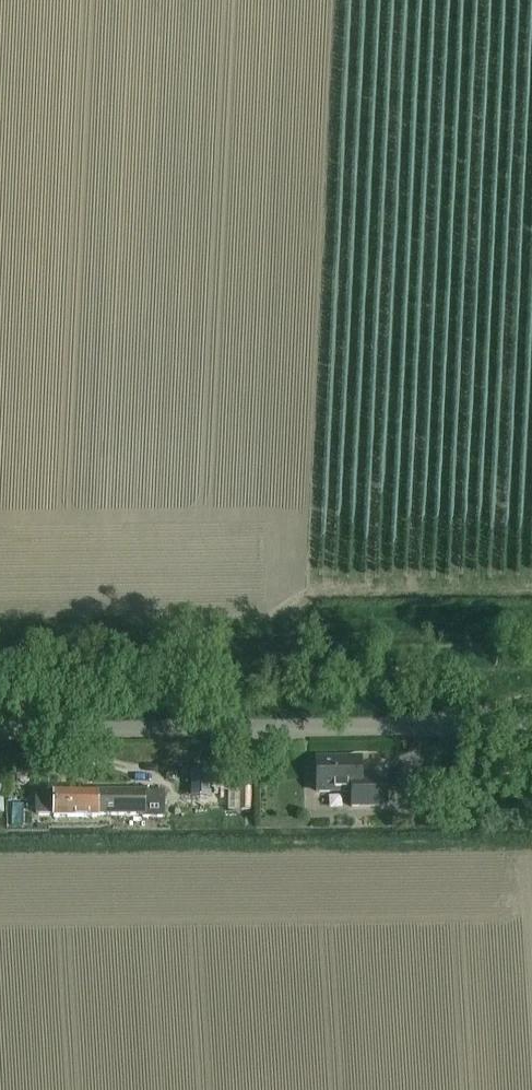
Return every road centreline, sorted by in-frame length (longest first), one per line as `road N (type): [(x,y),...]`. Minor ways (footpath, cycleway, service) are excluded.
road 1 (track): [(311,623),(339,0)]
road 2 (track): [(0,683),(531,672)]
road 3 (tertiary): [(0,729),(531,723)]
road 4 (track): [(0,625),(531,623)]

